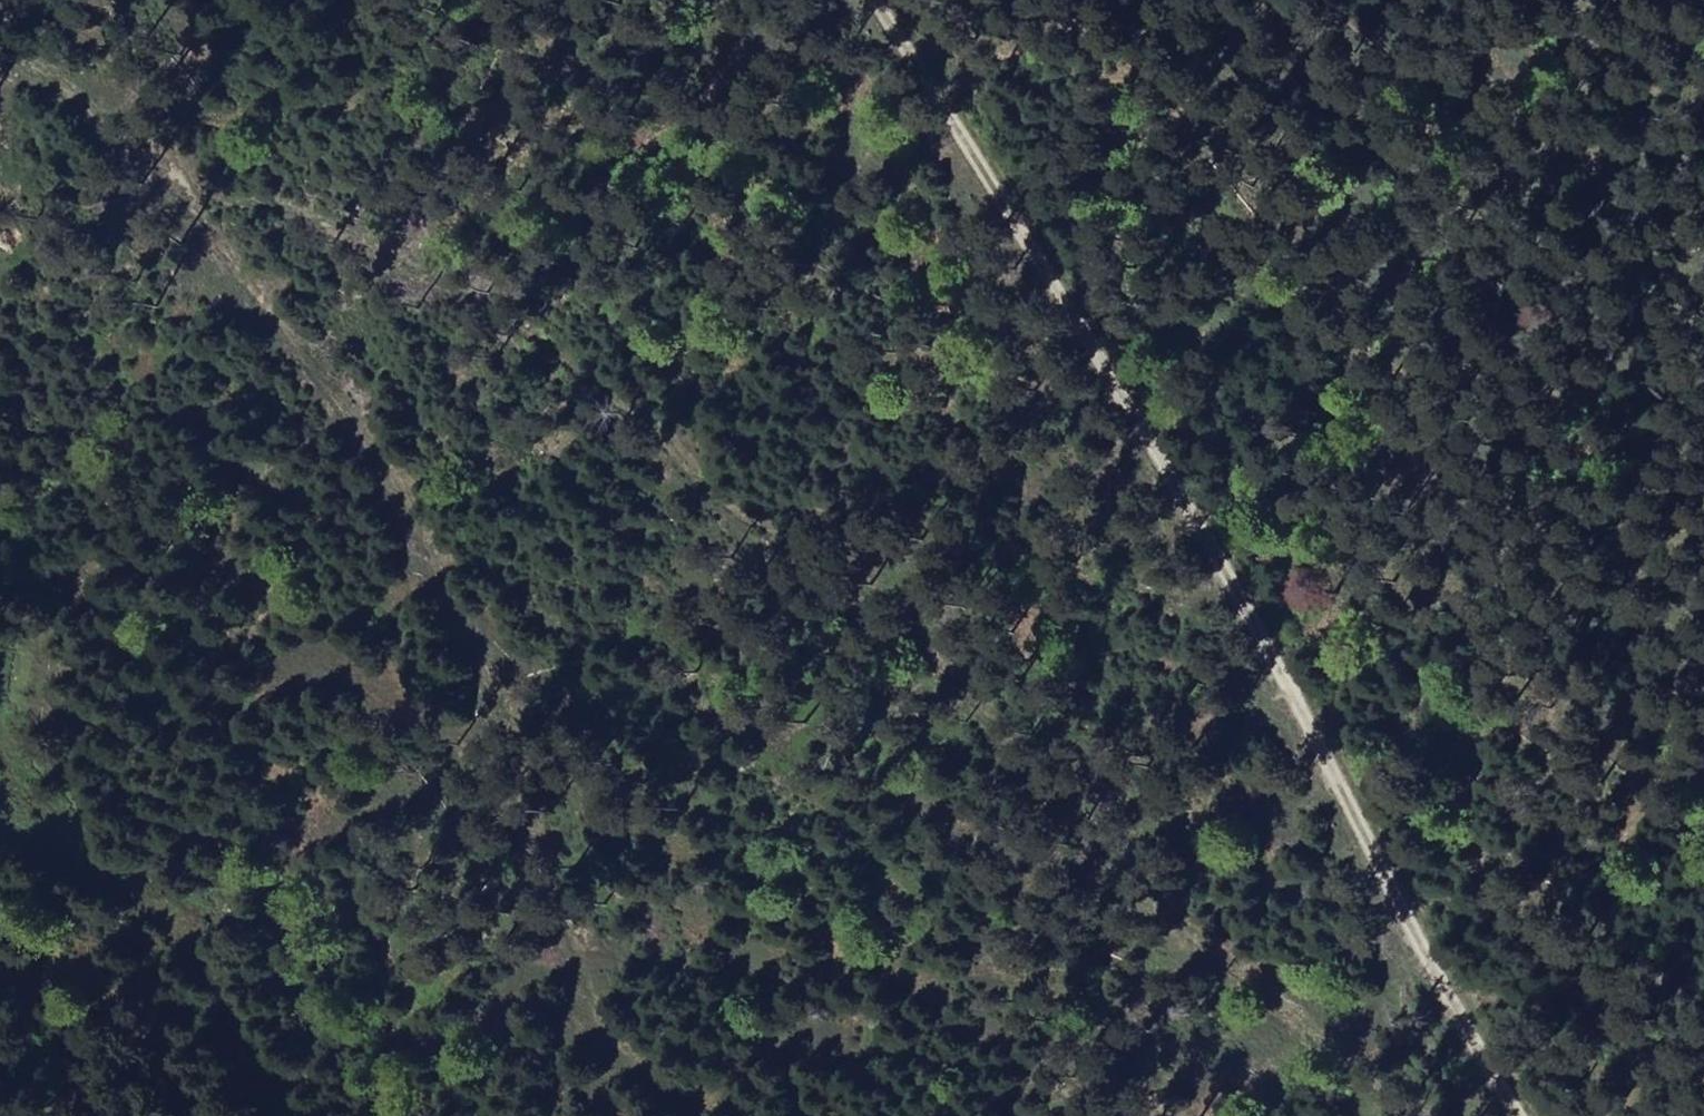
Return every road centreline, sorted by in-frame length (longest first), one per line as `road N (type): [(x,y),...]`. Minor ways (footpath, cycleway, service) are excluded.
road 1 (track): [(1526,1115),(891,0)]

